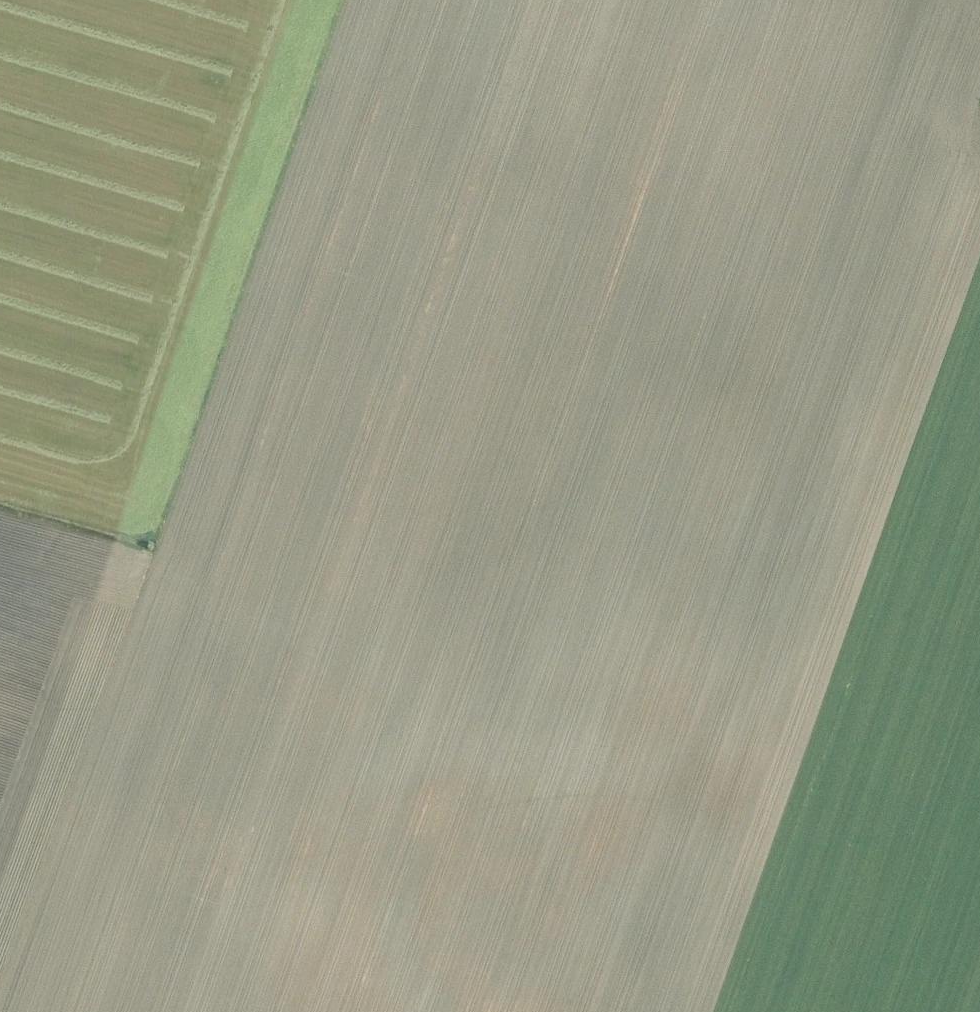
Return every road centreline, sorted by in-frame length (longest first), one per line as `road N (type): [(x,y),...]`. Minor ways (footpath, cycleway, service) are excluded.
road 1 (track): [(727,1011),(979,309)]

